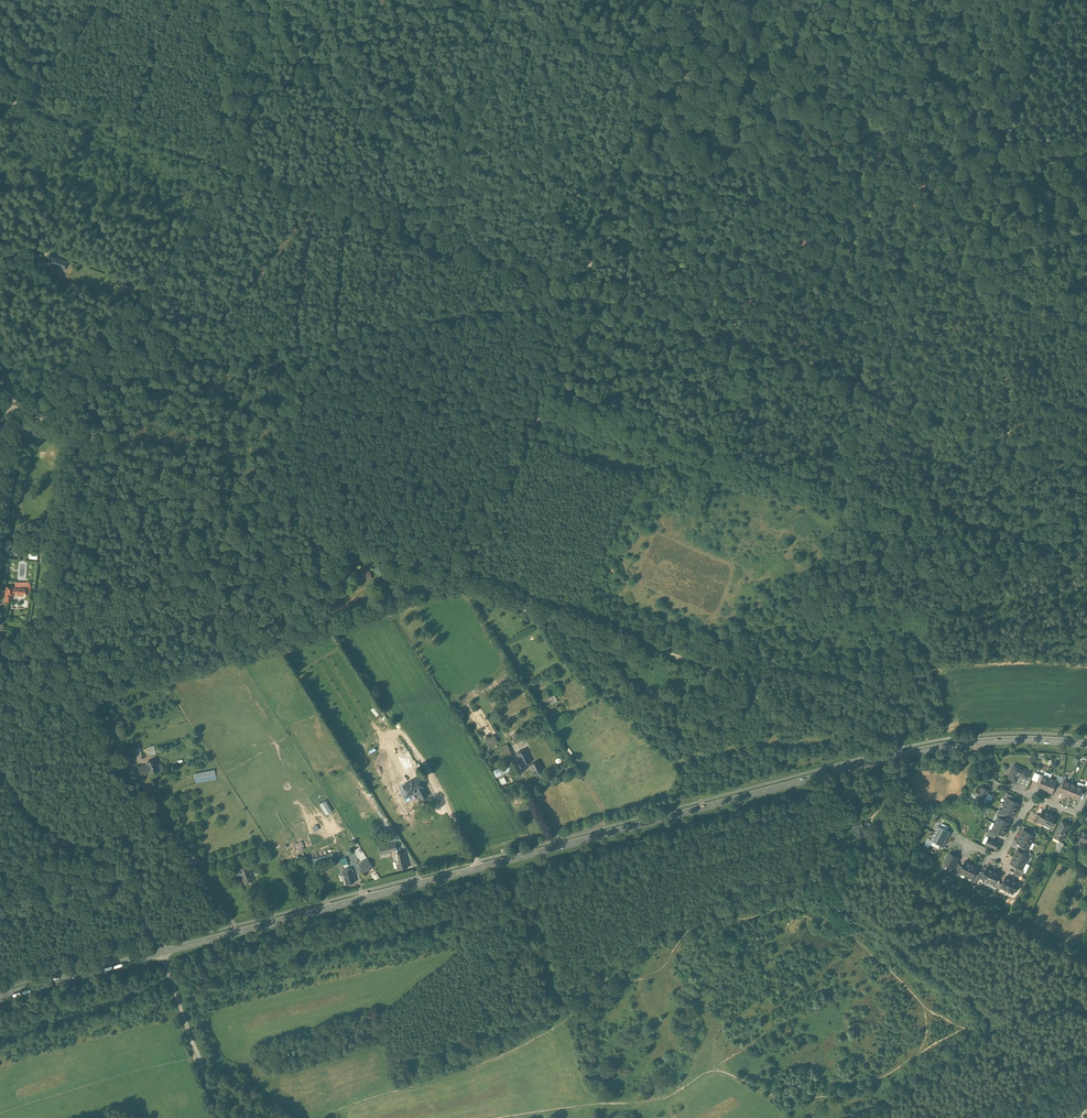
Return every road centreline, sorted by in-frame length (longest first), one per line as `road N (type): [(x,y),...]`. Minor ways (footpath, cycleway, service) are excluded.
road 1 (track): [(27,99),(326,194),(1086,466)]
road 2 (unclassified): [(907,753),(82,441),(8,402)]
road 3 (track): [(0,233),(165,292),(274,347),(573,295),(584,288),(650,69),(691,20)]
road 4 (secondary): [(160,953),(907,753)]
road 5 (track): [(493,1117),(664,1100),(715,1067),(785,1096),(837,1095),(968,1027),(921,1002)]
road 6 (track): [(763,104),(994,182),(911,401)]
road 7 (track): [(703,499),(823,154)]
road 8 (track): [(763,104),(449,0)]
road 9 (track): [(1086,214),(994,182),(1054,0)]
road 10 (track): [(8,402),(58,402),(274,347)]
road 11 (unclassified): [(0,771),(31,812),(111,858),(160,953)]
road 12 (track): [(960,272),(934,258),(791,116)]
road 13 (track): [(548,404),(458,584)]
road 14 (secondary): [(907,753),(1014,740),(1086,745)]
road 15 (track): [(160,953),(221,1117)]
road 16 (secondary): [(0,998),(160,953)]
road 17 (track): [(230,166),(226,0)]
road 18 (track): [(0,127),(103,0)]
road 19 (track): [(994,182),(1052,215),(1086,282)]
road 20 (track): [(960,272),(1086,320)]
road 21 (track): [(763,104),(724,67),(679,0)]
road 22 (track): [(548,404),(587,319),(584,288)]

